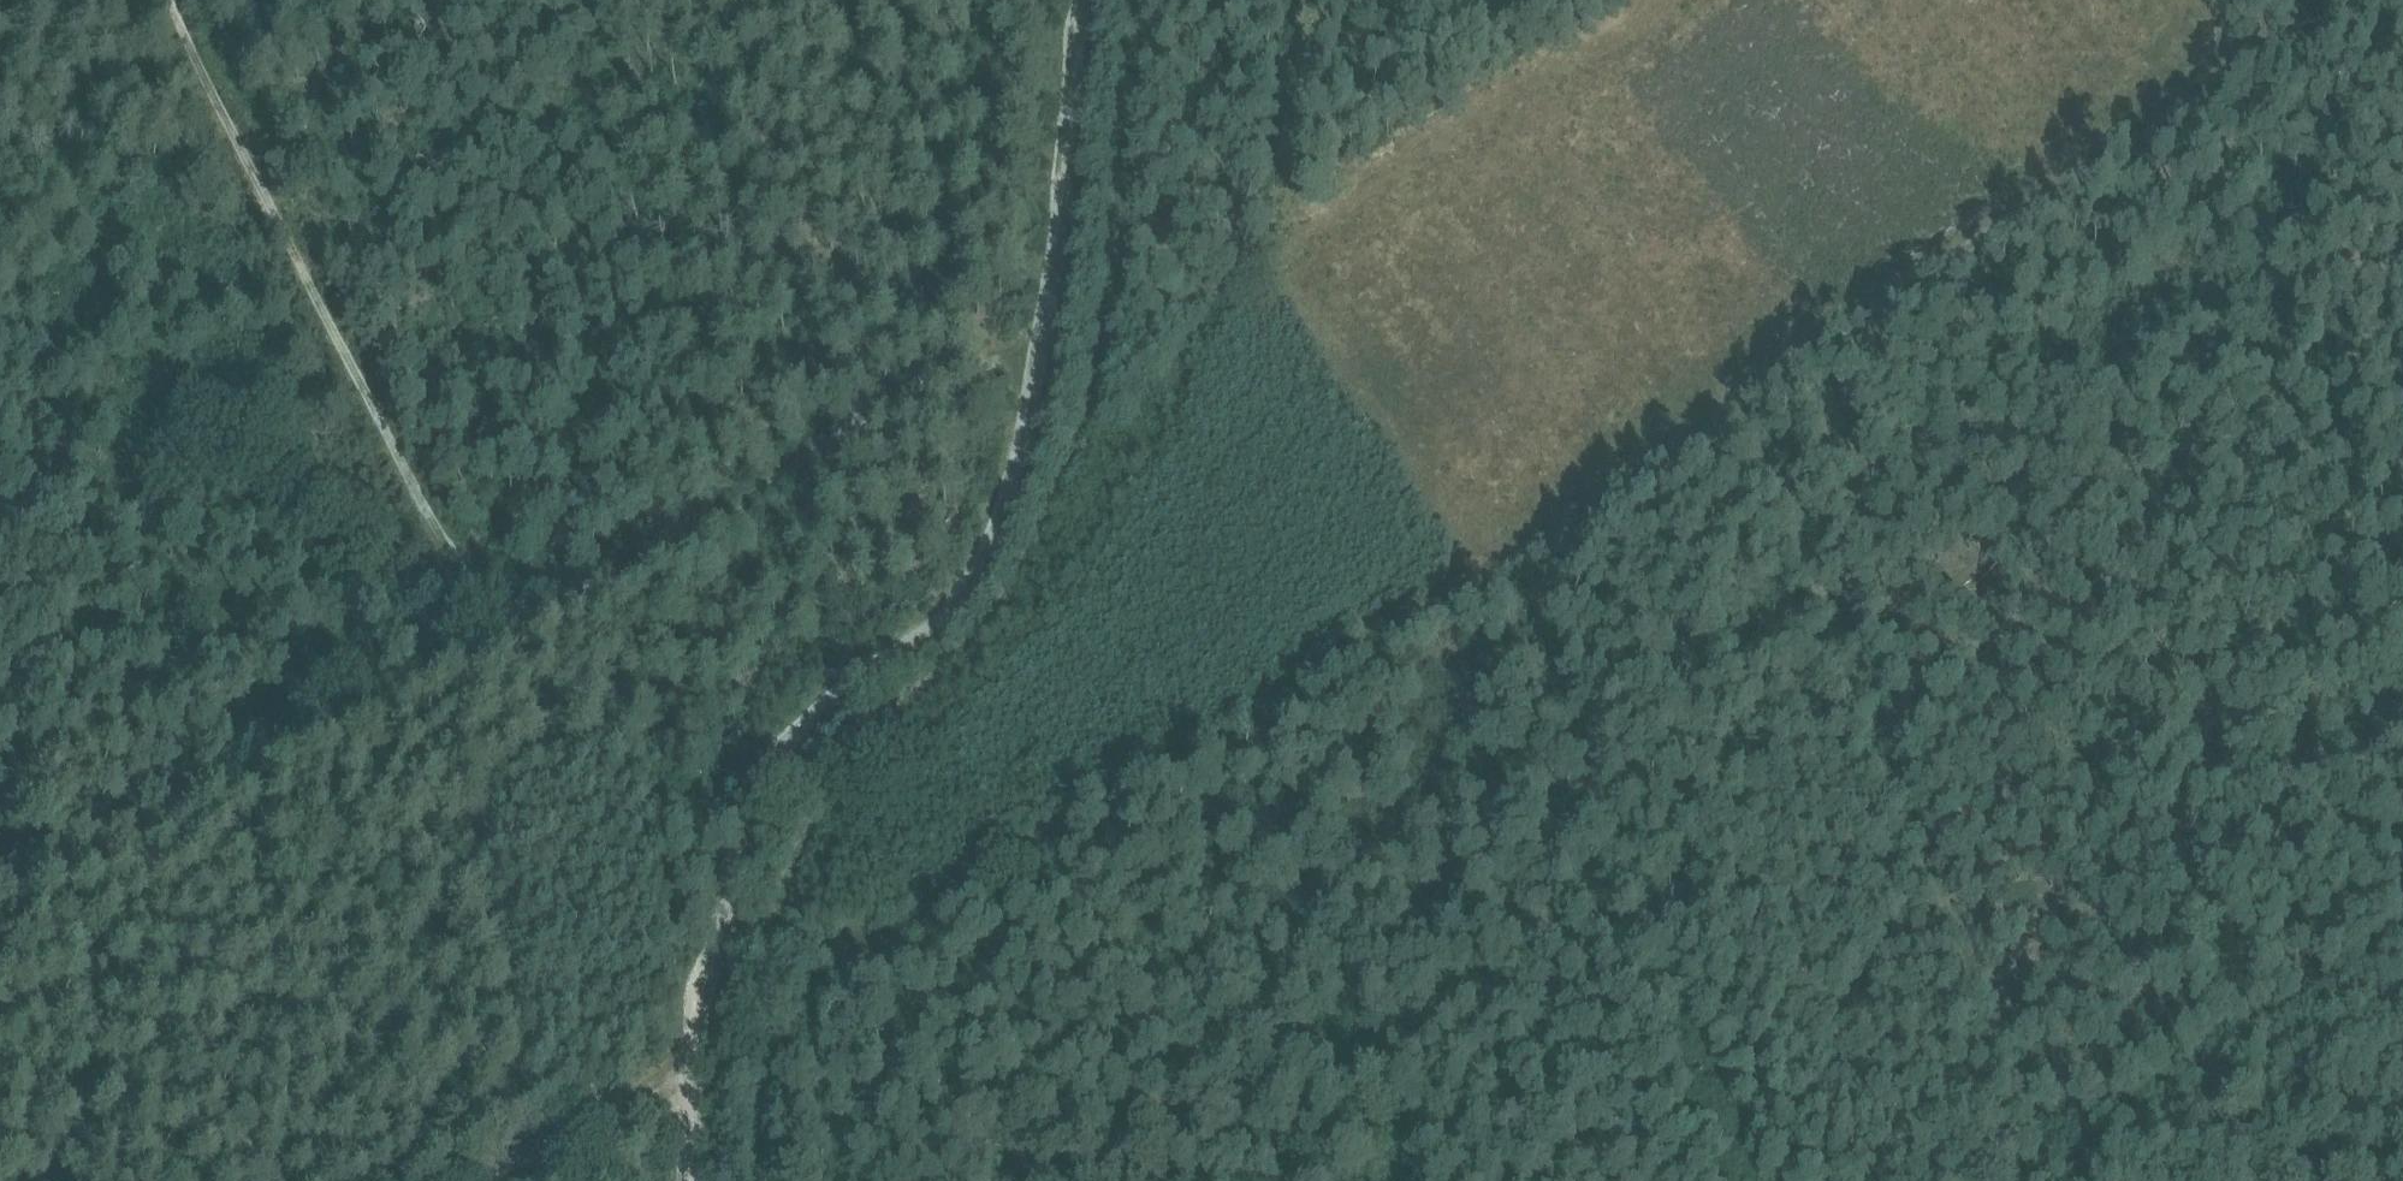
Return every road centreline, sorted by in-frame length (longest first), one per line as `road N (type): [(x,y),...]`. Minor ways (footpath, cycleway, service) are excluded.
road 1 (track): [(696,1057),(762,797),(818,710),(953,607),(1012,481),(1045,338),(1079,0)]
road 2 (track): [(503,1180),(696,1057)]
road 3 (track): [(693,1180),(696,1057)]

